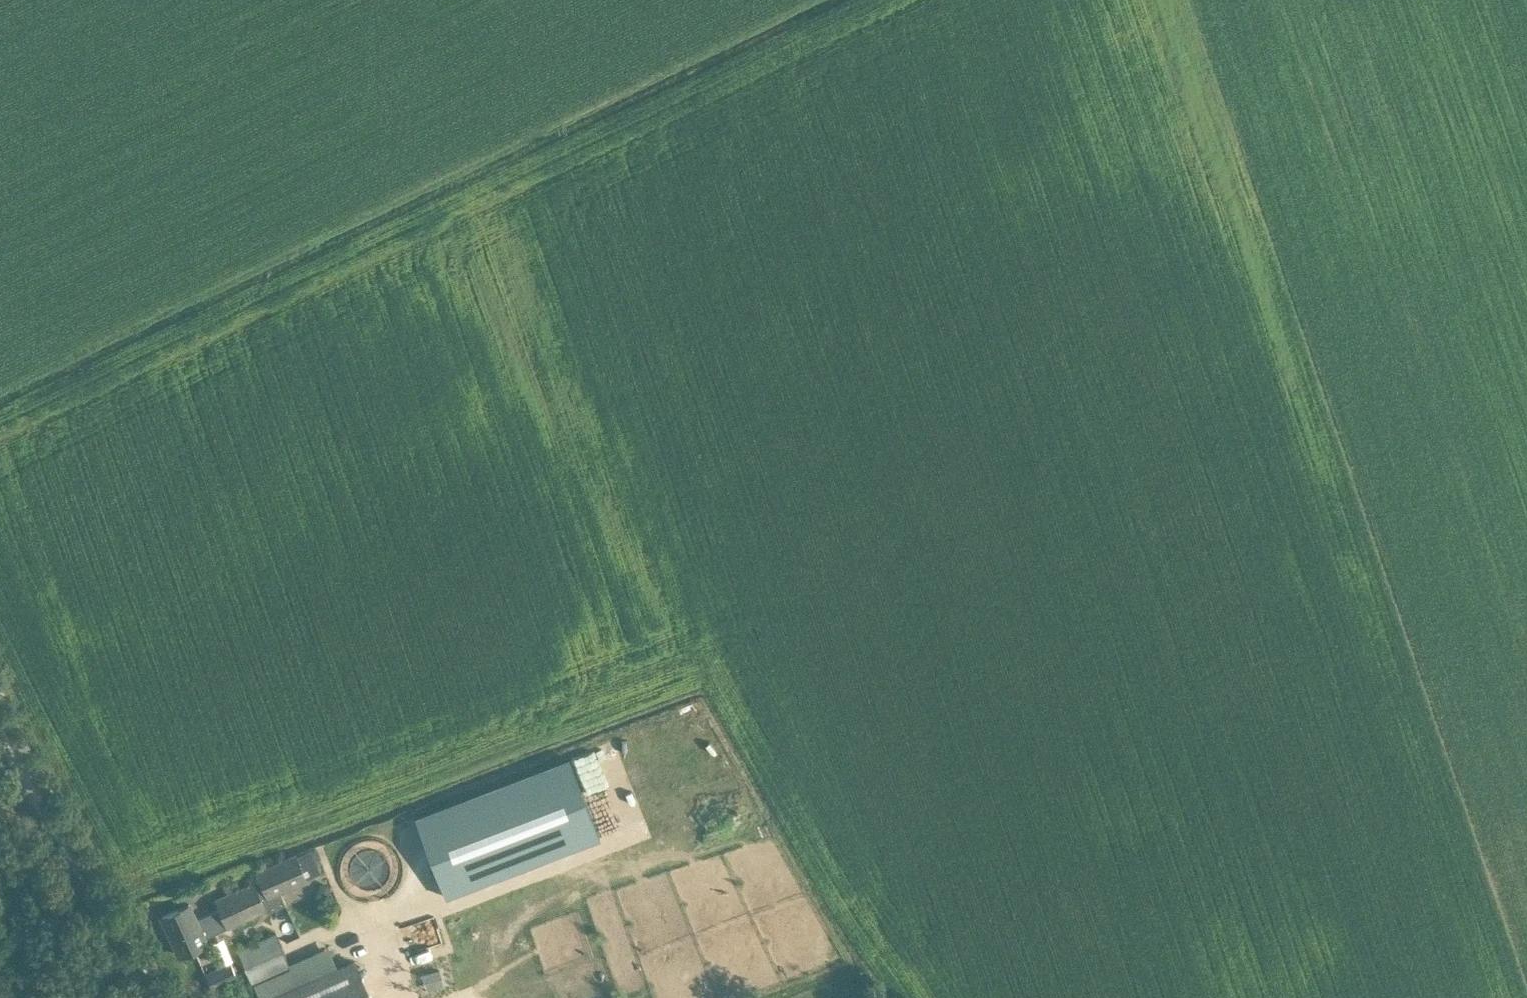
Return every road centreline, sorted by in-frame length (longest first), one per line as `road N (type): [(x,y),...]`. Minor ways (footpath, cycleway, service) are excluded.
road 1 (unclassified): [(153,997),(0,688)]

